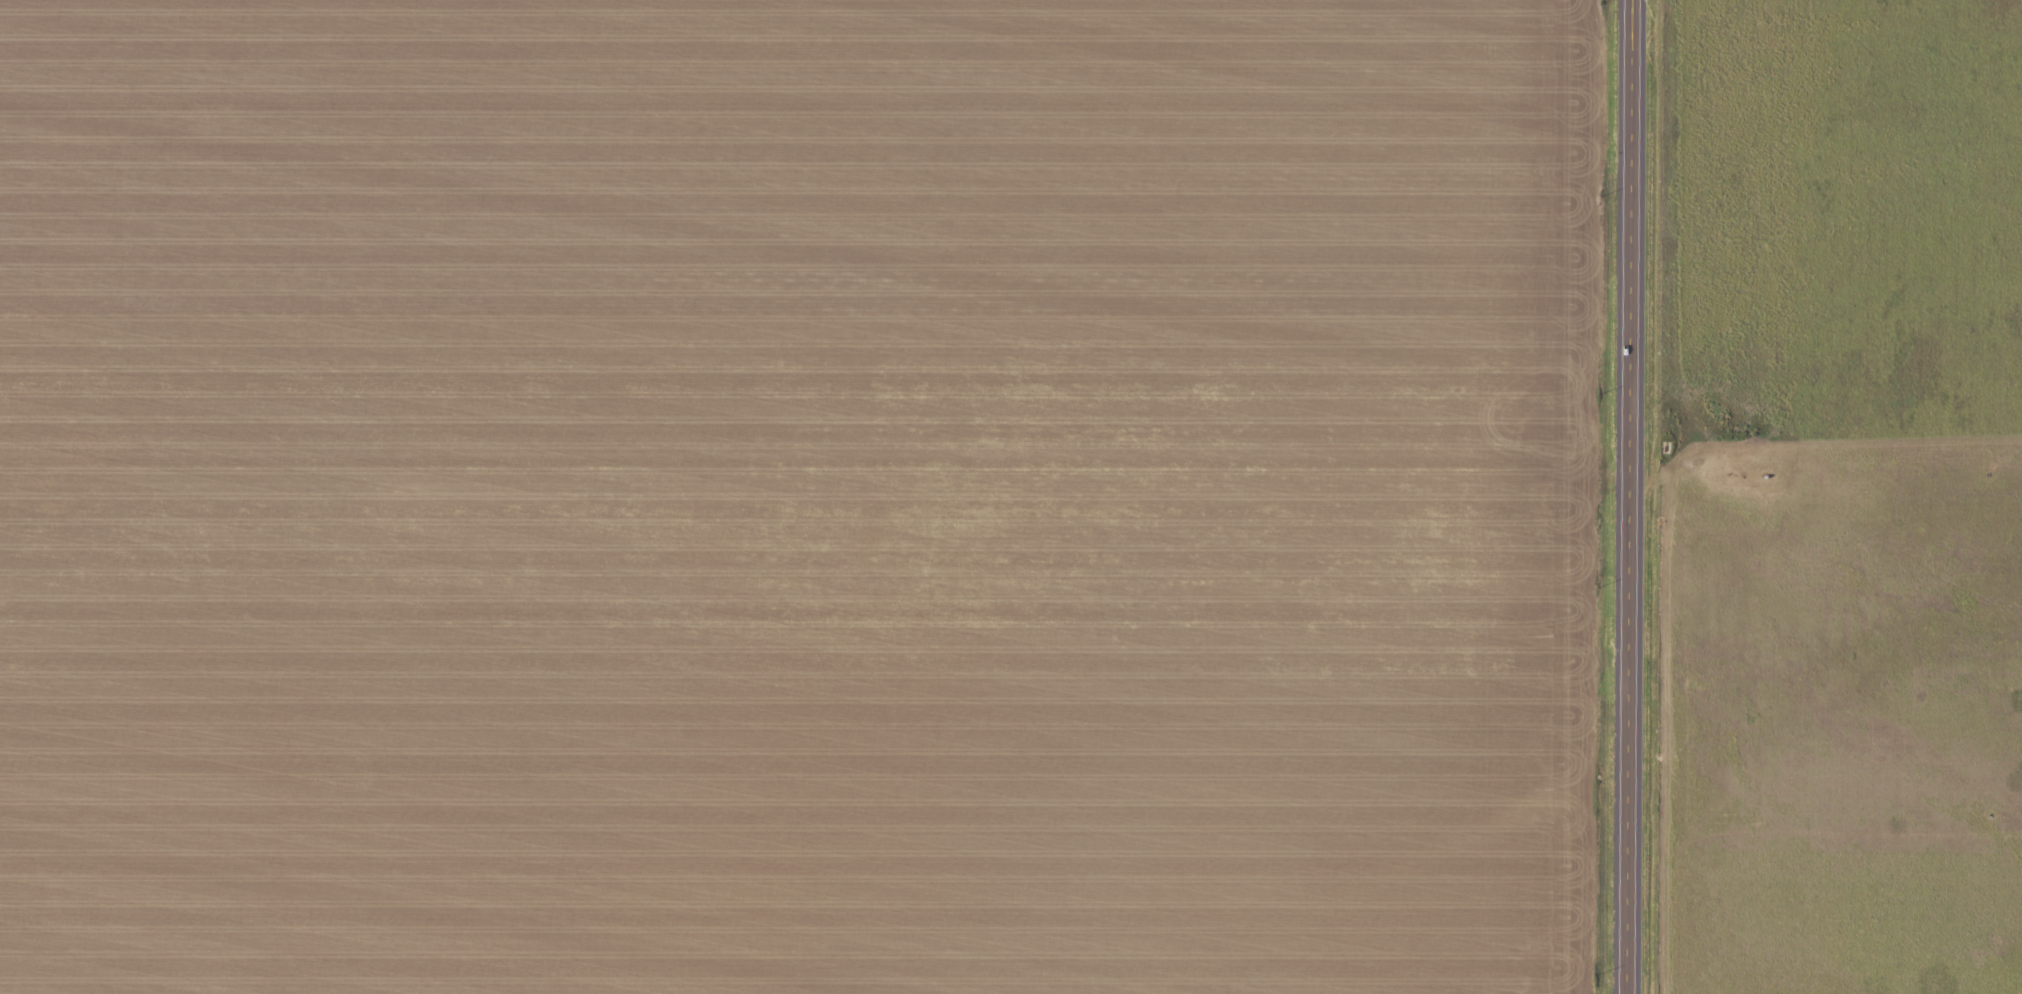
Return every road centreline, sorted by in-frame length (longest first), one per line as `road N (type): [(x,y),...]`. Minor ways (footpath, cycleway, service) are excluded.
road 1 (secondary): [(1629,993),(1631,0)]

